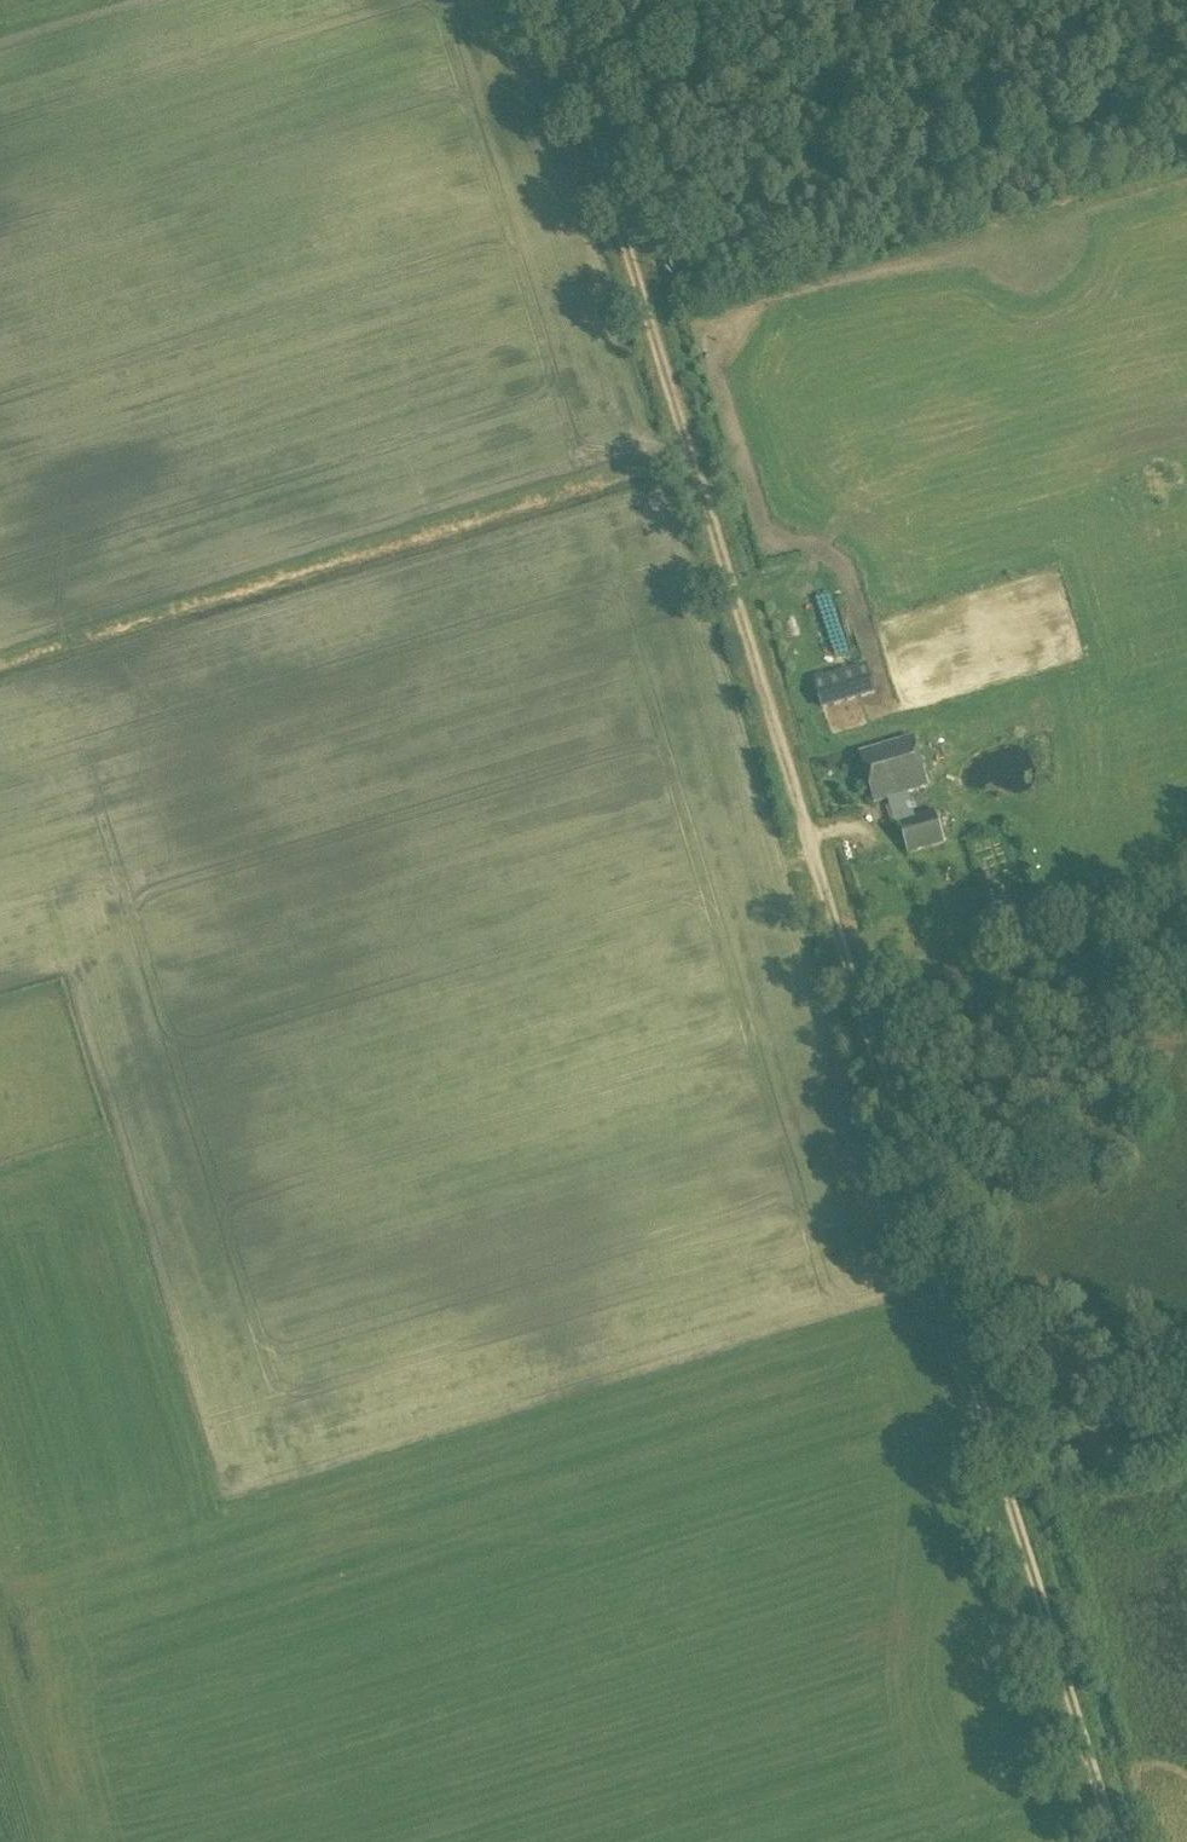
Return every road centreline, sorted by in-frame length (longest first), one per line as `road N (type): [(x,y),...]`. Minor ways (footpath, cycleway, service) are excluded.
road 1 (track): [(556,0),(1117,1841)]

